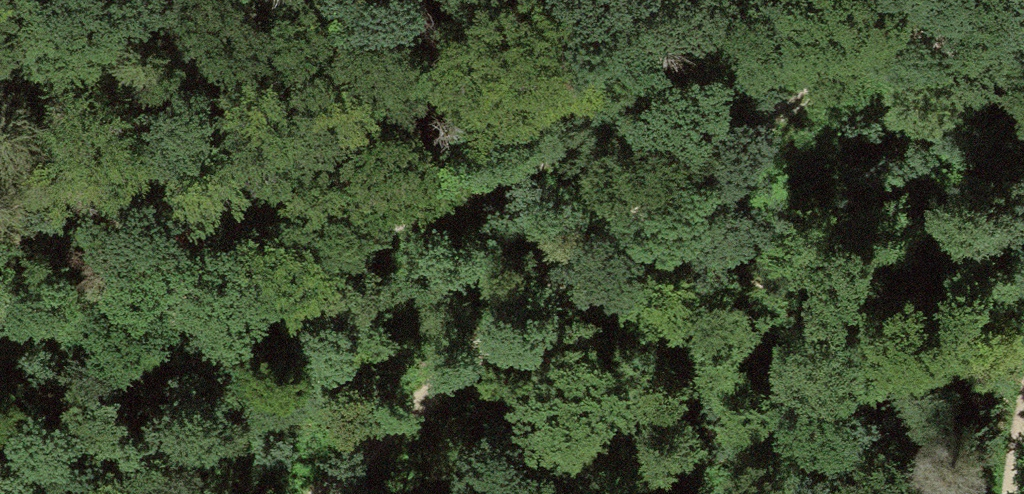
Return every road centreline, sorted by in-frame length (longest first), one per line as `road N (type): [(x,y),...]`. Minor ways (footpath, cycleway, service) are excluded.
road 1 (track): [(1023,107),(994,56),(907,27),(841,40),(808,93),(524,300),(300,493)]
road 2 (track): [(841,40),(778,46),(519,173),(170,296),(0,315)]

